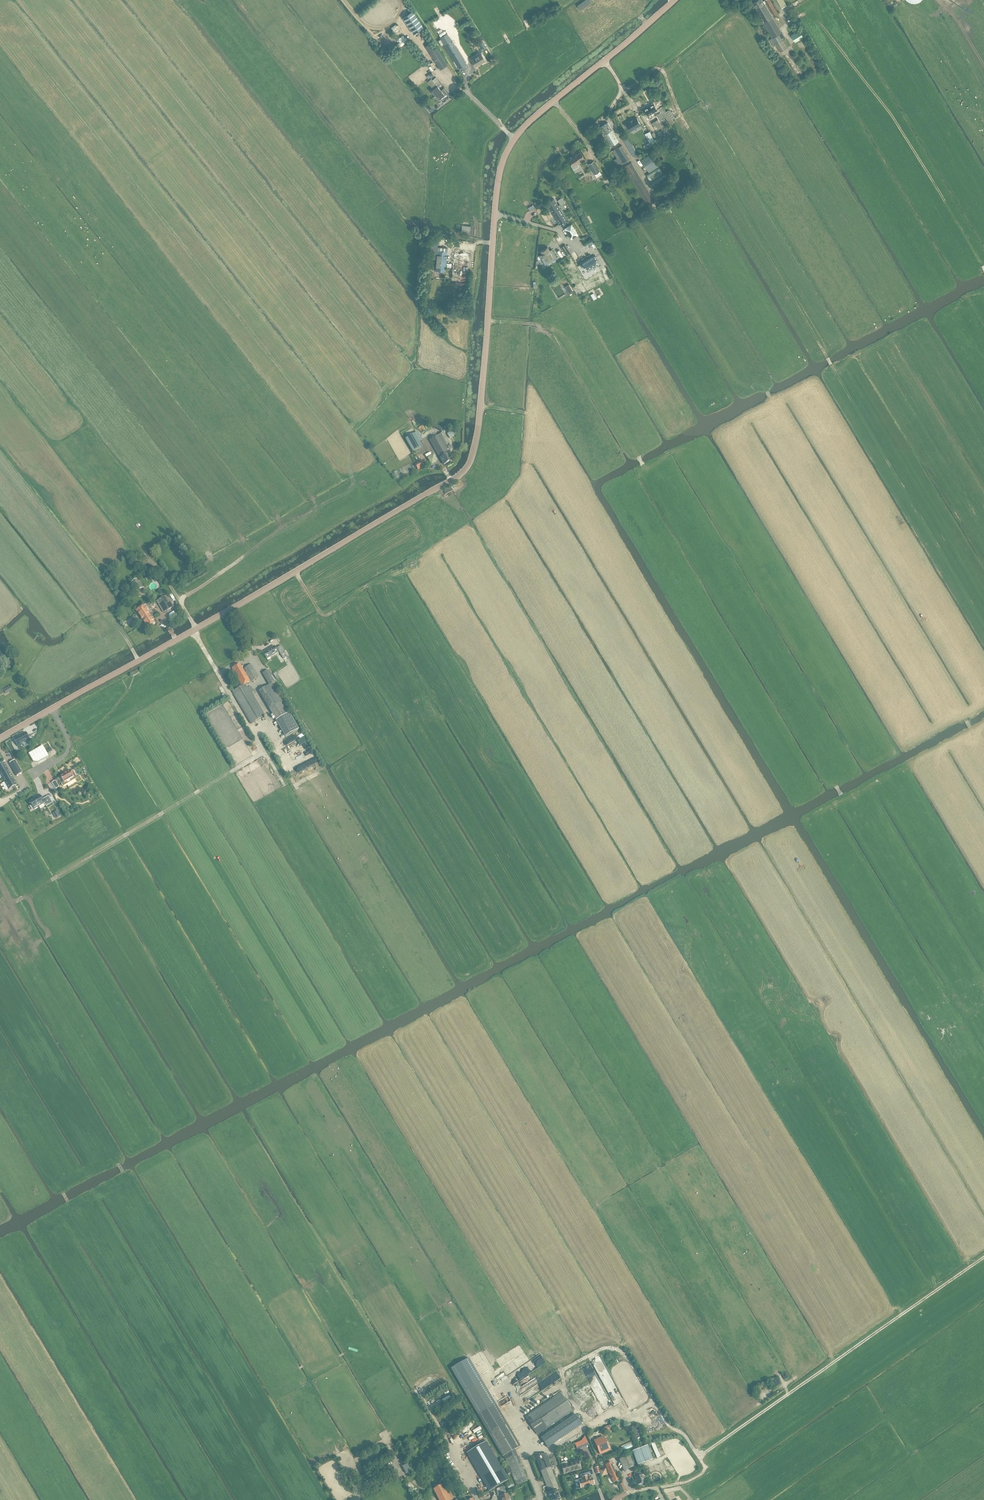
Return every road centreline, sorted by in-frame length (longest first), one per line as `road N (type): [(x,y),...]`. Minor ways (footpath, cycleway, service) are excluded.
road 1 (tertiary): [(0,738),(468,468),(507,152),(527,125),(675,0)]
road 2 (track): [(625,91),(654,68),(665,73),(688,129),(983,628)]
road 3 (track): [(699,1456),(983,1258)]
road 4 (track): [(983,267),(893,118),(822,26),(803,15),(783,26)]
road 5 (track): [(658,1488),(687,1482),(704,1466),(622,1352),(604,1348),(564,1368),(565,1392)]
road 6 (track): [(52,879),(263,753)]
road 7 (track): [(179,600),(353,485),(350,467)]
road 8 (track): [(296,571),(325,615),(449,543)]

